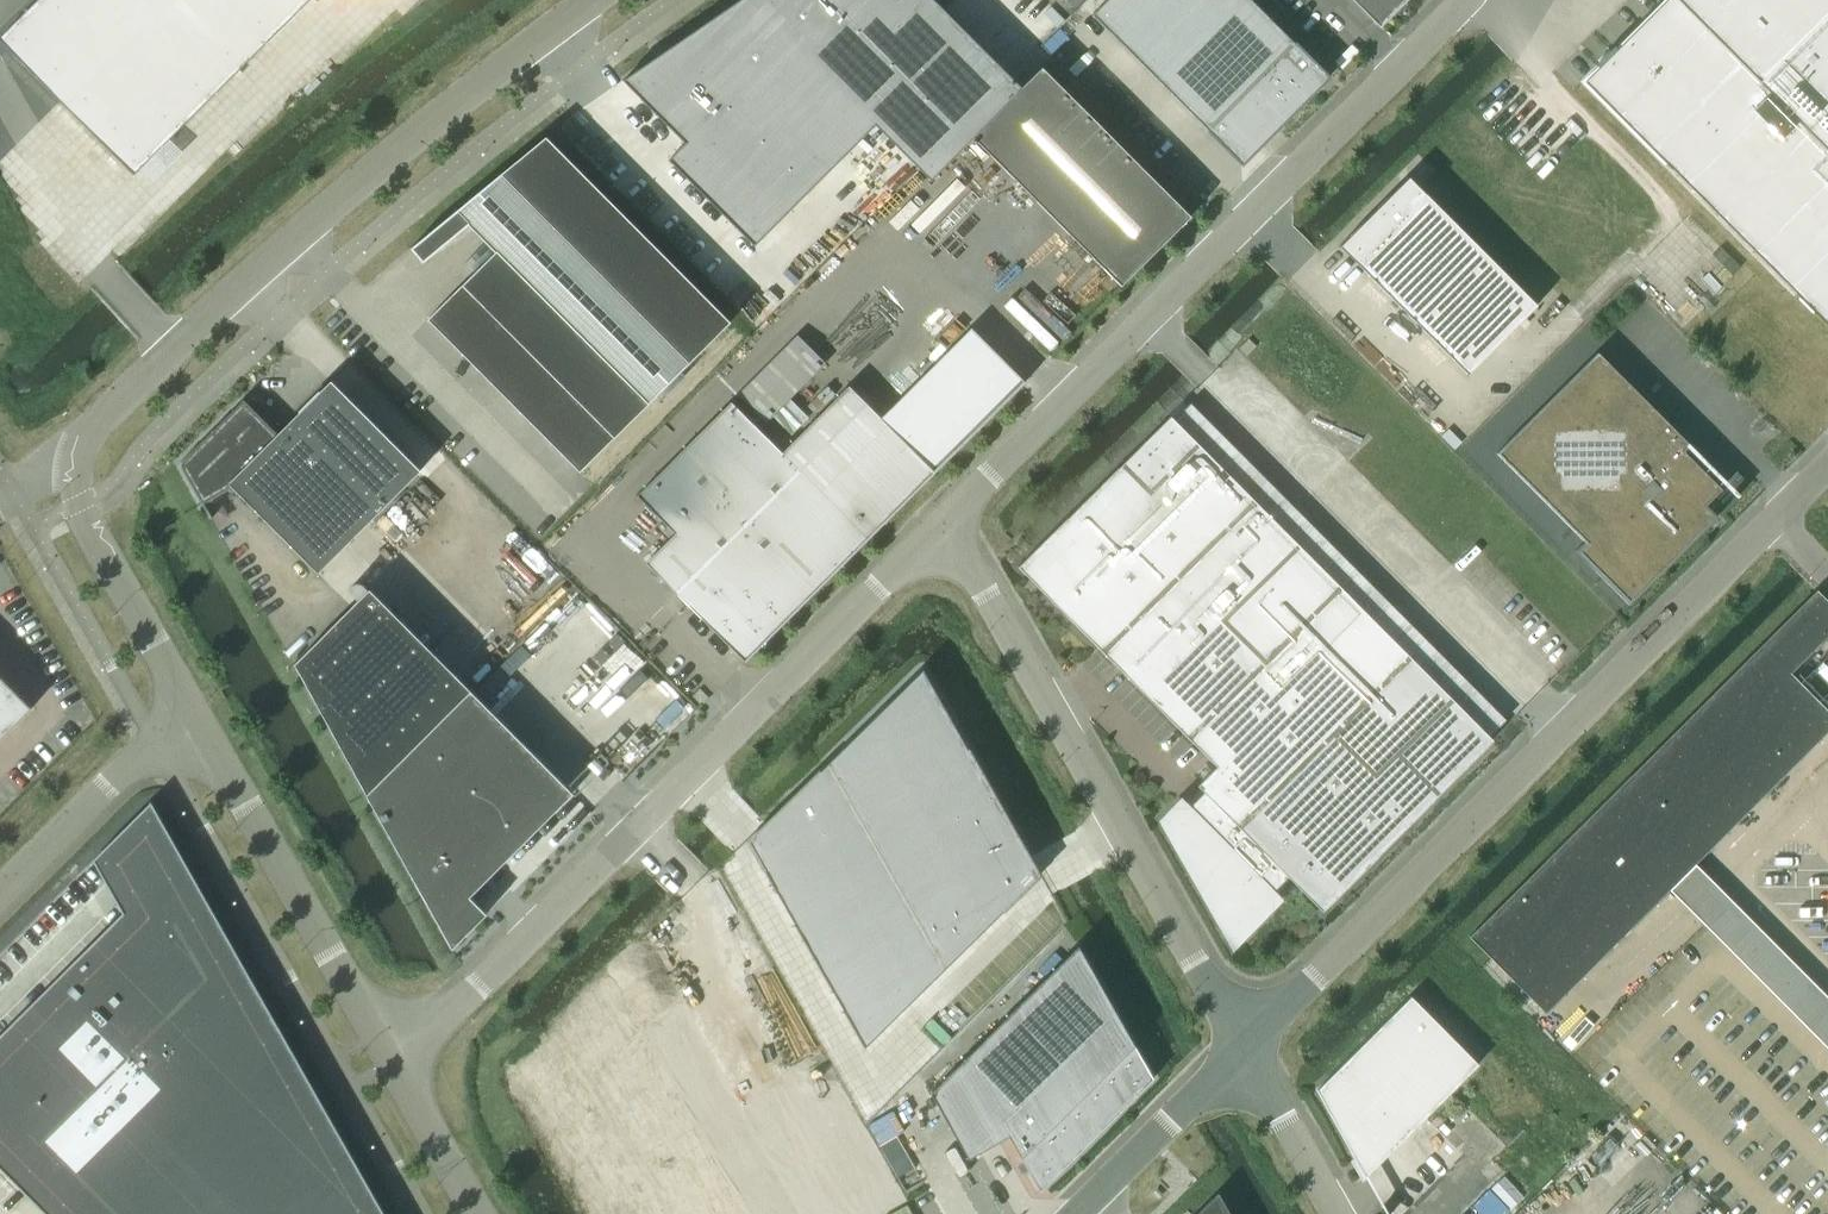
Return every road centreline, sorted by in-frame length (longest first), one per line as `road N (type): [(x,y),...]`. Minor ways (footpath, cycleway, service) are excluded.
road 1 (unclassified): [(593,0),(378,168),(86,437),(71,469),(76,504),(194,715)]
road 2 (unclassified): [(1245,1044),(1827,465)]
road 3 (unclassified): [(393,1056),(945,528)]
road 4 (unclassified): [(945,528),(1470,0)]
road 5 (unclassified): [(1245,1044),(945,528)]
road 6 (unclassified): [(194,715),(393,1056)]
road 7 (unclassified): [(194,715),(0,905)]
road 8 (unclassified): [(1075,1213),(1245,1044)]
road 9 (unclassified): [(1341,1213),(1245,1044)]
road 10 (unclassified): [(393,1056),(481,1213)]

